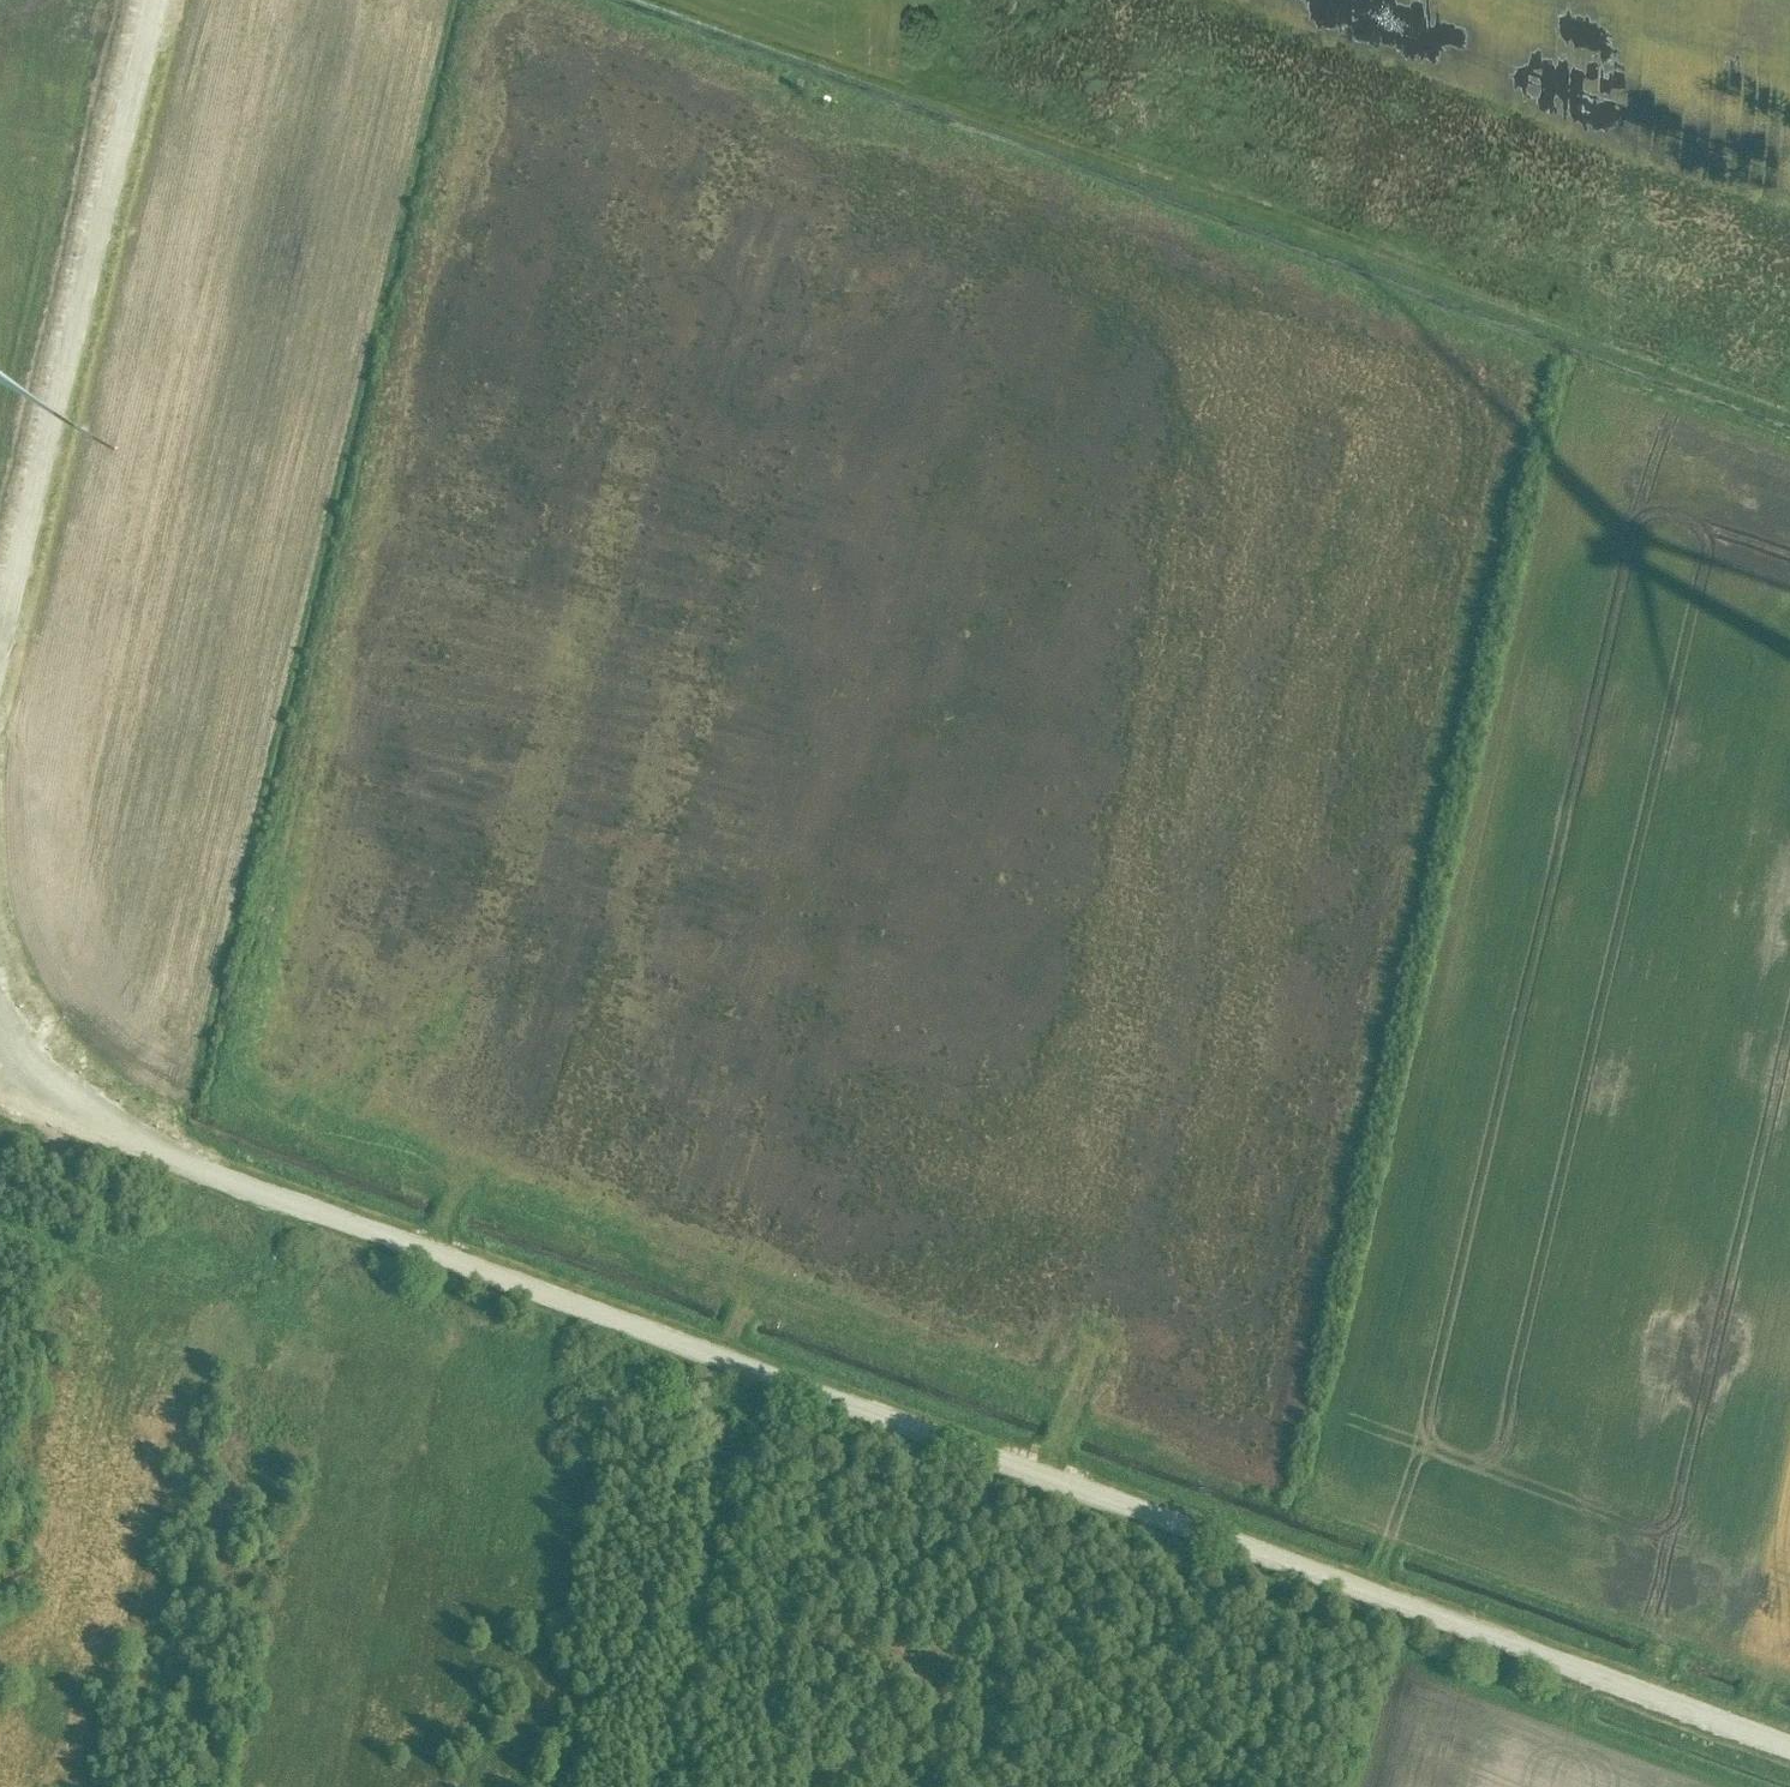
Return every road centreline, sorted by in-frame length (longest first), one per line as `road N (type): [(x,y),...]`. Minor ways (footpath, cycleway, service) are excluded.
road 1 (unclassified): [(0,1101),(1789,1752)]
road 2 (track): [(158,0),(0,607)]

